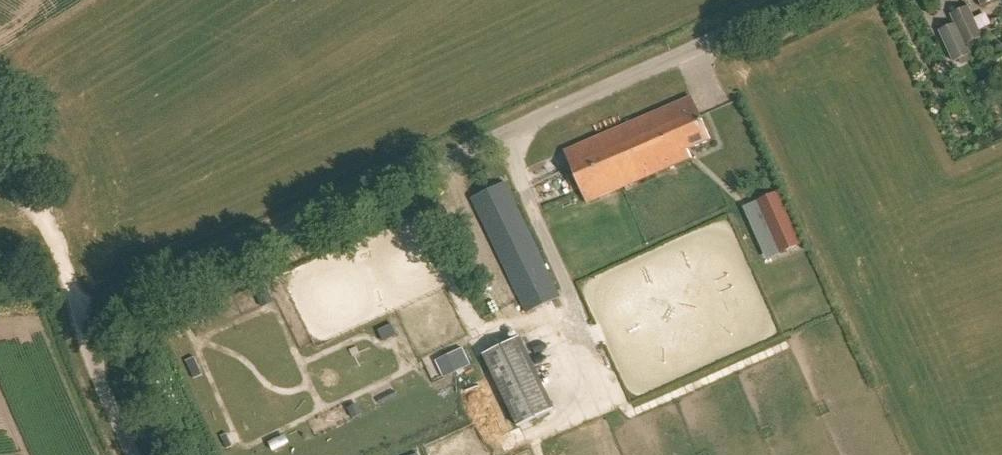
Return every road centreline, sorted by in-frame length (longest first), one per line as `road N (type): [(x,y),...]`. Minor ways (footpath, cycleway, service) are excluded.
road 1 (unclassified): [(134,454),(94,353),(95,334),(118,308),(801,0)]
road 2 (track): [(95,334),(76,307),(53,234),(0,151)]

